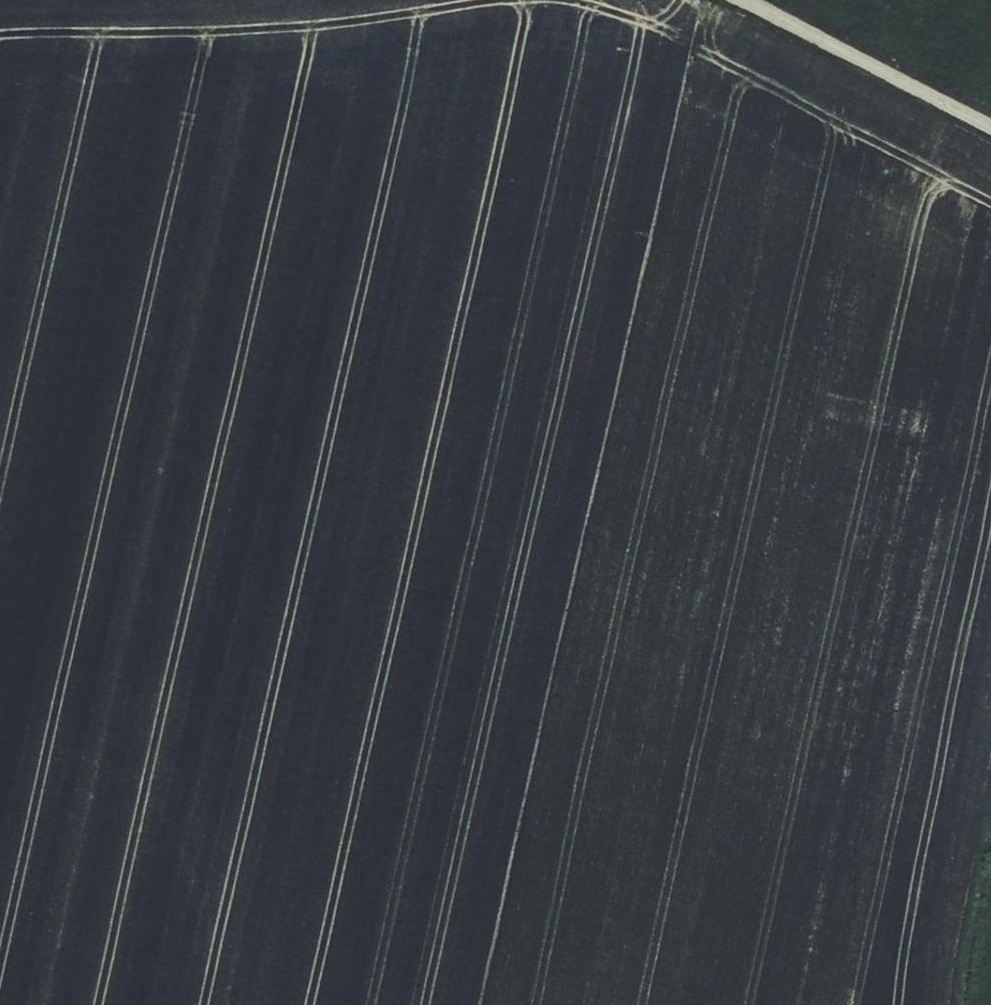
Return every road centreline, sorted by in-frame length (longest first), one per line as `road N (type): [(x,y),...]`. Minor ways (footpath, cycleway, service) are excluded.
road 1 (track): [(990,131),(739,0)]

